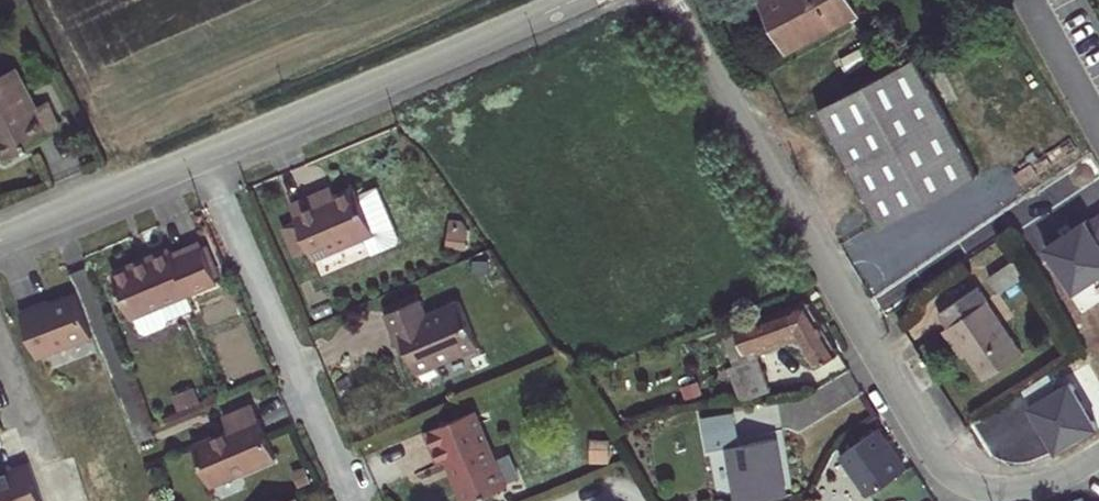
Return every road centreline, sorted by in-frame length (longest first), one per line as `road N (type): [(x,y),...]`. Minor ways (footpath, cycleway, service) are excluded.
road 1 (residential): [(672,0),(952,472),(984,489),(1016,491),(1098,457)]
road 2 (residential): [(574,0),(205,154)]
road 3 (residential): [(205,154),(352,500)]
road 4 (residential): [(205,154),(0,240)]

